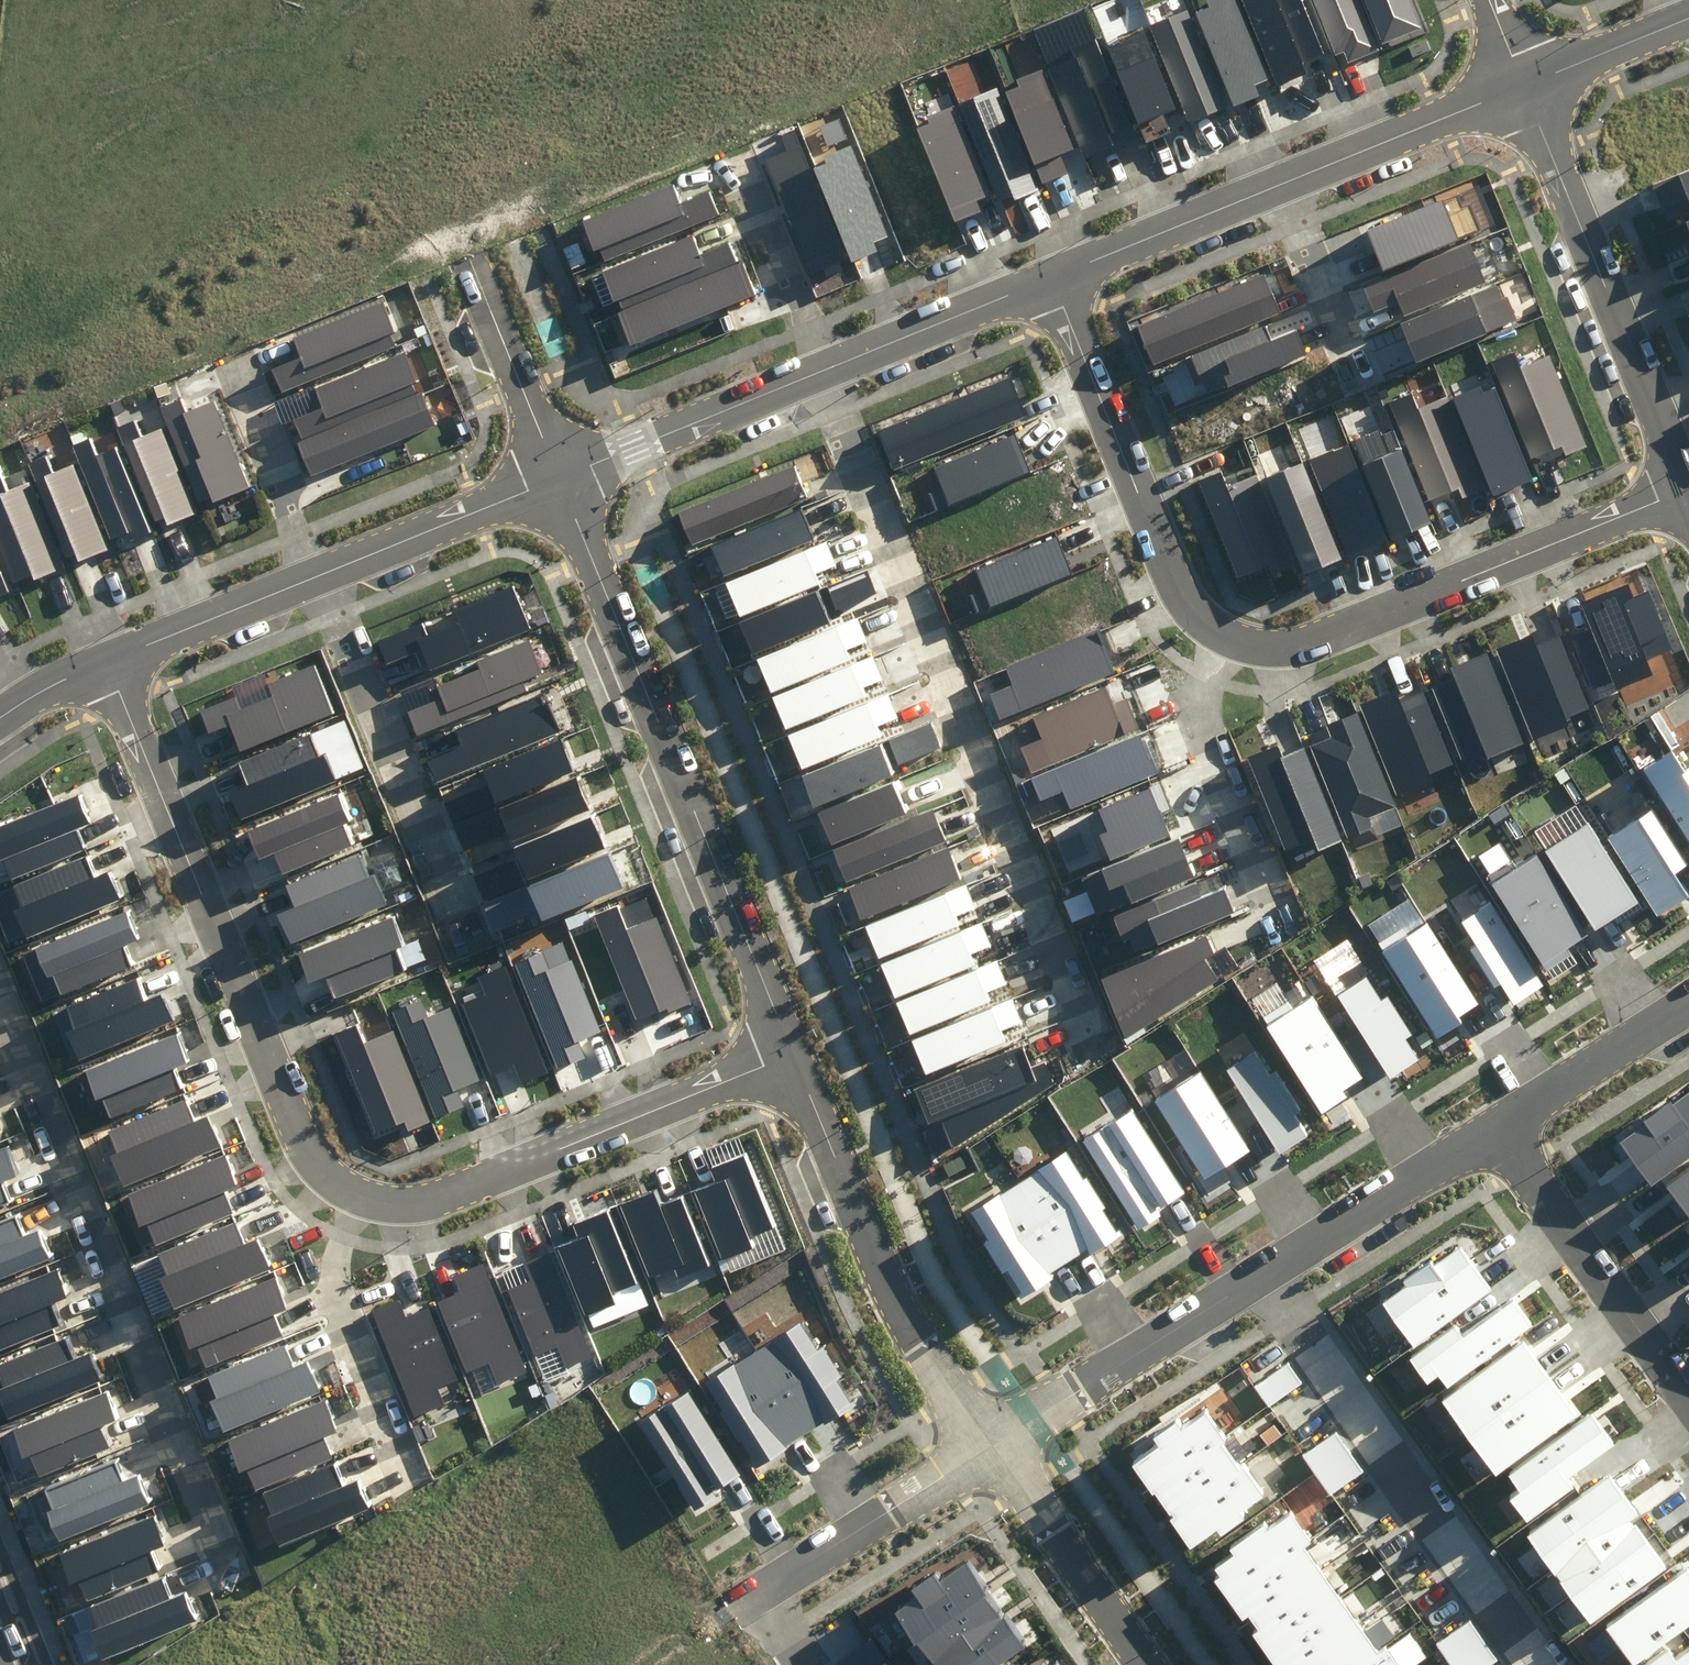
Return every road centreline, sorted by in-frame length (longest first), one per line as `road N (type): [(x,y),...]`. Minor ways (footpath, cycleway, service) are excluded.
road 1 (residential): [(825,368),(1088,1021)]
road 2 (tertiary): [(792,1054),(560,479)]
road 3 (residential): [(106,662),(304,1141),(319,1169),(357,1195)]
road 4 (residential): [(0,1032),(216,1580)]
road 5 (residential): [(1230,638),(1284,645),(1336,634),(1688,488)]
road 6 (residential): [(1264,1273),(1543,1664)]
road 7 (residential): [(357,1195),(409,1204),(442,1196),(792,1054)]
road 8 (tertiary): [(991,1446),(890,1289),(792,1054)]
road 9 (residential): [(1523,84),(1688,488)]
road 10 (residential): [(1049,280),(1175,588),(1230,638)]
road 11 (residential): [(318,575),(469,925)]
road 12 (residential): [(1497,1126),(1688,1397)]
road 13 (residential): [(1264,1273),(991,1446)]
road 14 (residential): [(1230,638),(1184,711),(1269,919)]
road 15 (residential): [(357,1195),(331,1305),(400,1479)]
road 16 (residential): [(560,479),(825,368)]
road 17 (residential): [(1497,1126),(1264,1273)]
road 18 (residential): [(991,1446),(760,1592)]
road 19 (tertiary): [(1145,1664),(991,1446)]
road 20 (residential): [(1277,180),(1523,84)]
road 21 (residential): [(318,575),(560,479)]
road 22 (residential): [(1049,280),(1277,180)]
road 23 (residential): [(825,368),(1049,280)]
road 24 (tertiary): [(470,259),(560,479)]
road 25 (residential): [(236,361),(288,490),(288,515),(318,575)]
road 26 (residential): [(106,662),(318,575)]
road 27 (residential): [(1688,1004),(1497,1126)]
road 28 (residential): [(743,163),(825,368)]
road 29 (residential): [(1277,180),(1356,374)]
road 30 (residential): [(1523,84),(1688,13)]

